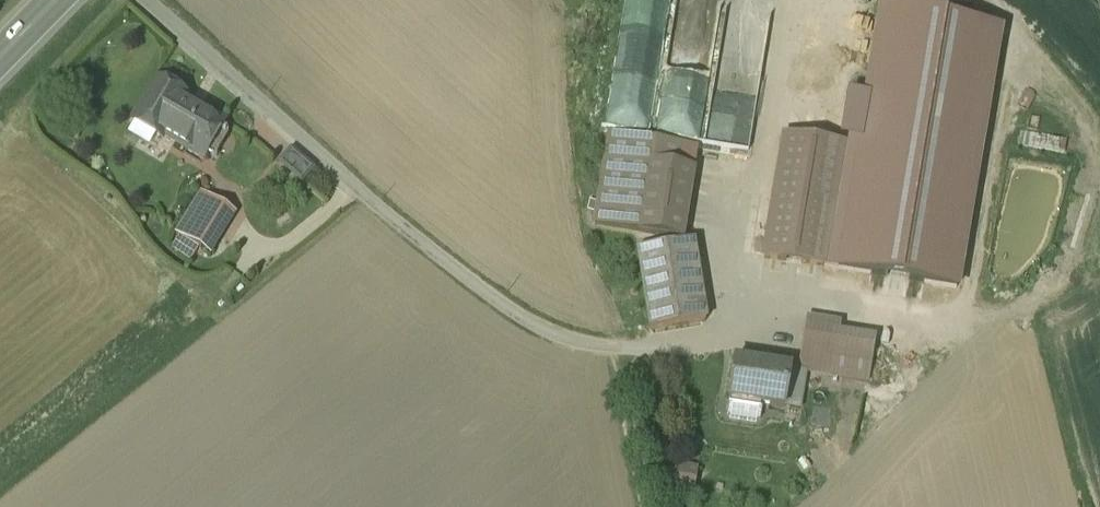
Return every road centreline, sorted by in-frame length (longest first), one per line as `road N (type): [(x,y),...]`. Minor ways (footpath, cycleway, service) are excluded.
road 1 (unclassified): [(140,0),(411,235),(530,323),(569,344),(618,349),(727,332)]

